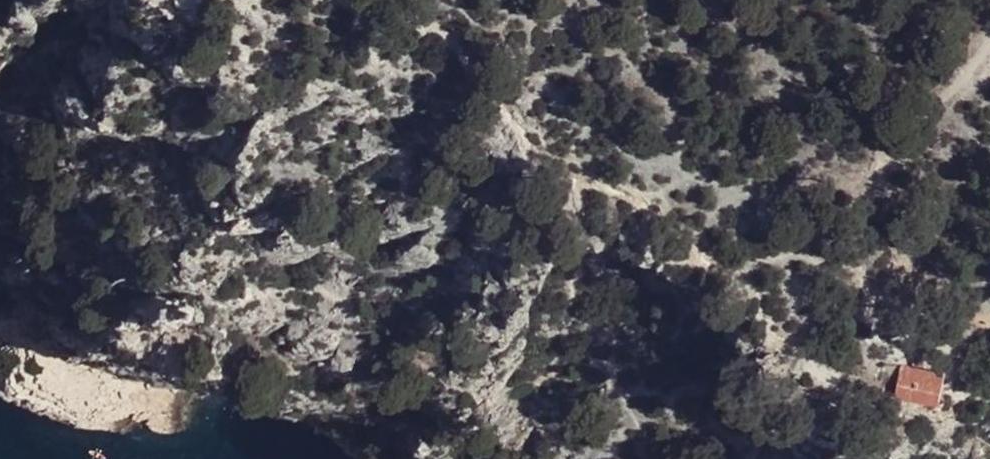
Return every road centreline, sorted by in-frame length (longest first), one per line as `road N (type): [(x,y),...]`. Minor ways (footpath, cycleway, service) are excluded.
road 1 (track): [(989,41),(888,150),(851,238),(841,303)]

